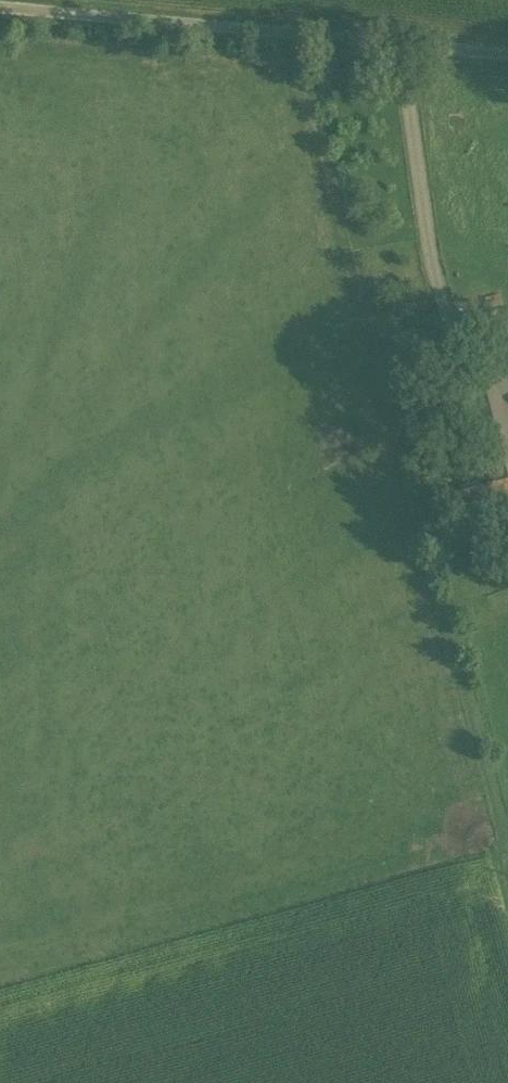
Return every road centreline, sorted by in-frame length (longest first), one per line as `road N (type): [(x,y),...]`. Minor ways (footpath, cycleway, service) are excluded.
road 1 (unclassified): [(0,6),(507,56)]
road 2 (track): [(507,888),(503,829),(437,562)]

